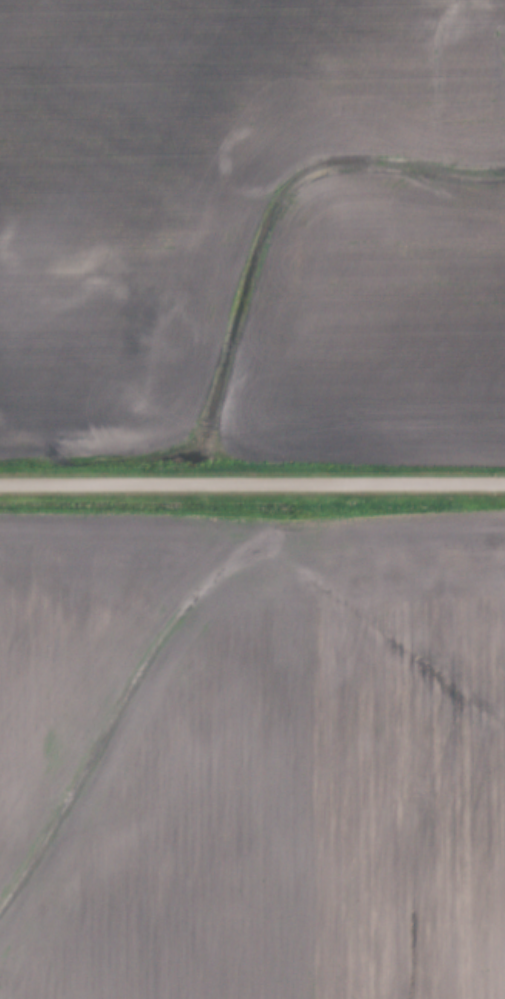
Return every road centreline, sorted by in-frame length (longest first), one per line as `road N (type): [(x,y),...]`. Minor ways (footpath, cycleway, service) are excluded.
road 1 (residential): [(504,484),(0,484)]

